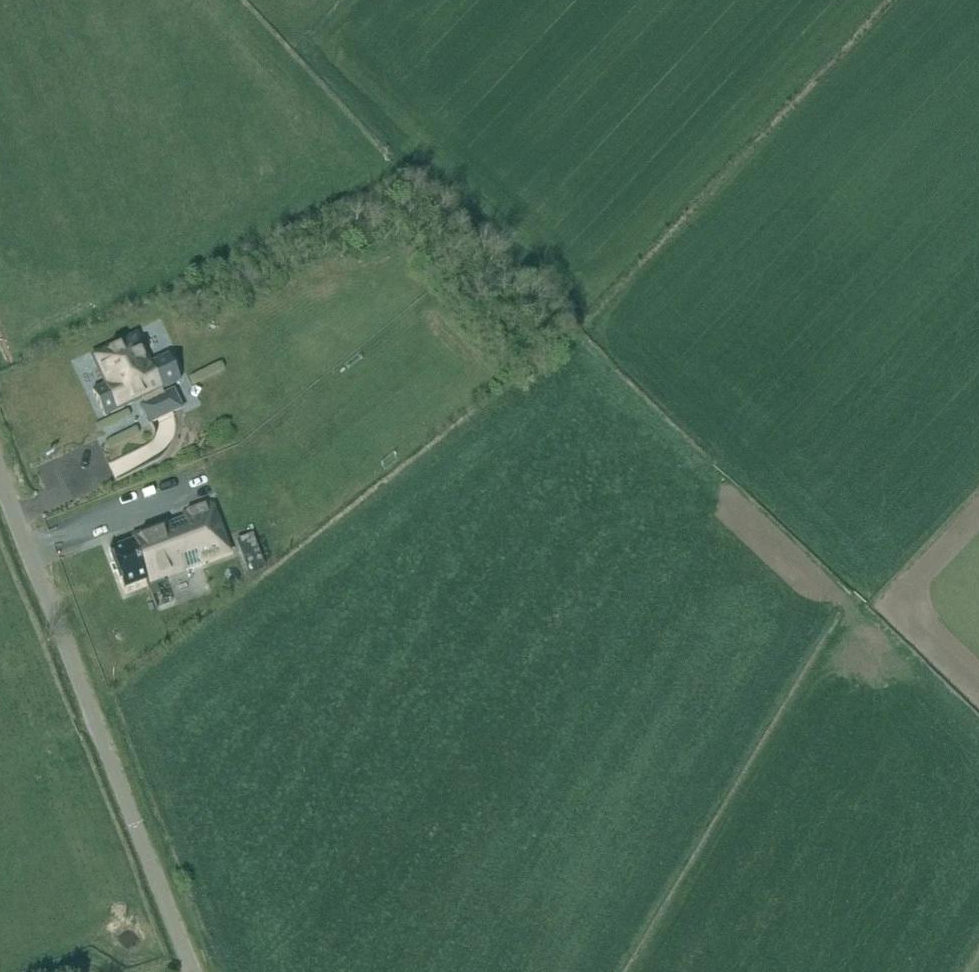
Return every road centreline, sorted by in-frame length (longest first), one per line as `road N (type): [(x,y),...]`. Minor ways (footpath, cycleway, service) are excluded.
road 1 (unclassified): [(192,971),(0,475)]

